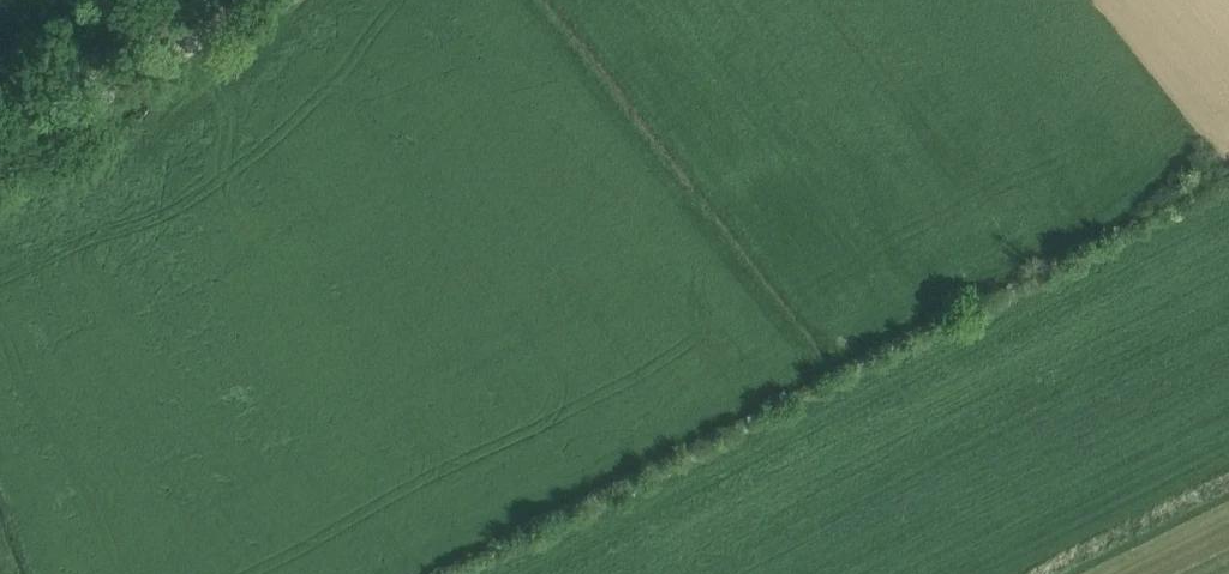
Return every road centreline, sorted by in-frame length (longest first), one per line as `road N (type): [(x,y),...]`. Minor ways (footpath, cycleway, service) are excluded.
road 1 (track): [(239,0),(138,80),(0,145)]

